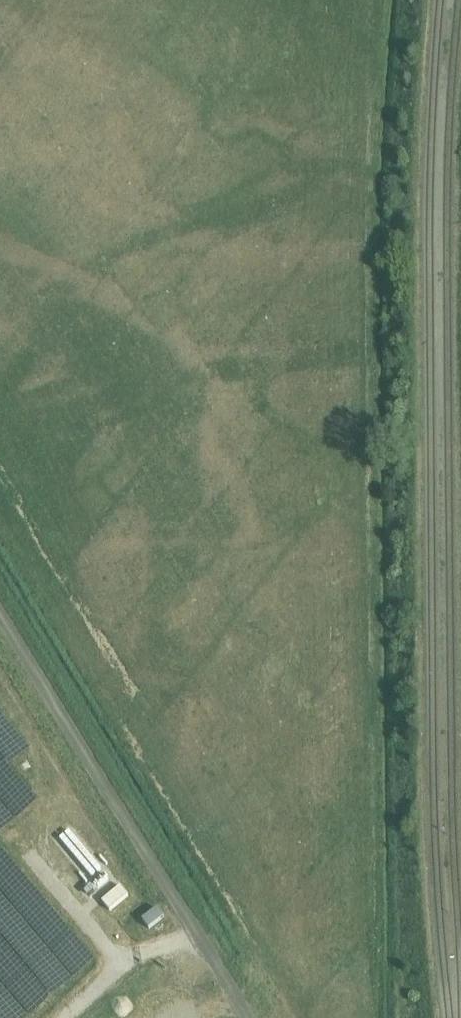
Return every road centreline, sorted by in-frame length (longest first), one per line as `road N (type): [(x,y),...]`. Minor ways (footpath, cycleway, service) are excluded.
road 1 (track): [(0,618),(240,1017)]

